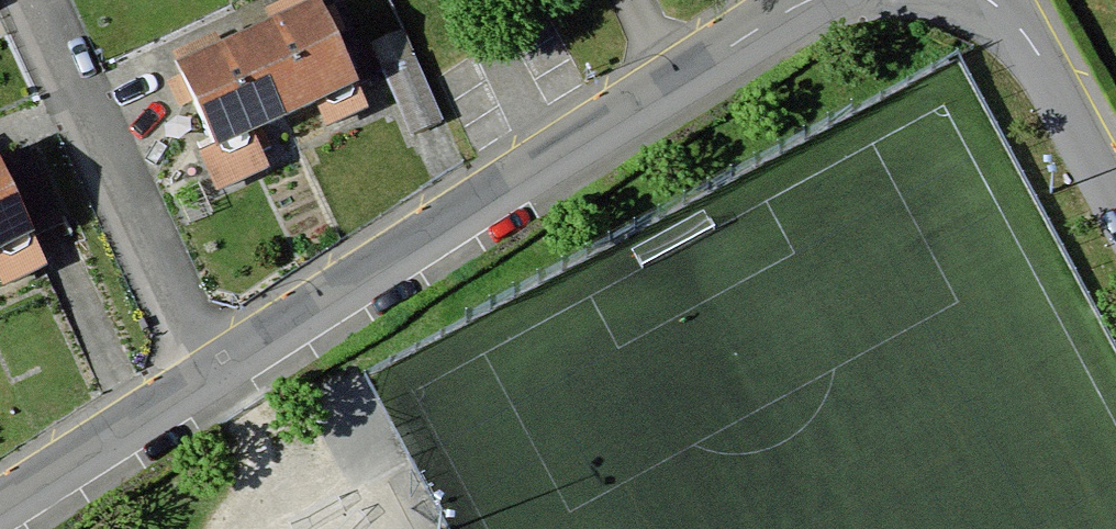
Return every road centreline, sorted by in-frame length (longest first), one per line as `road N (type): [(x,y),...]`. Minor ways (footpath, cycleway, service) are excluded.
road 1 (residential): [(221,372),(809,0)]
road 2 (residential): [(221,372),(47,0)]
road 3 (residential): [(0,512),(221,372)]
road 4 (residential): [(1115,200),(1004,0)]

